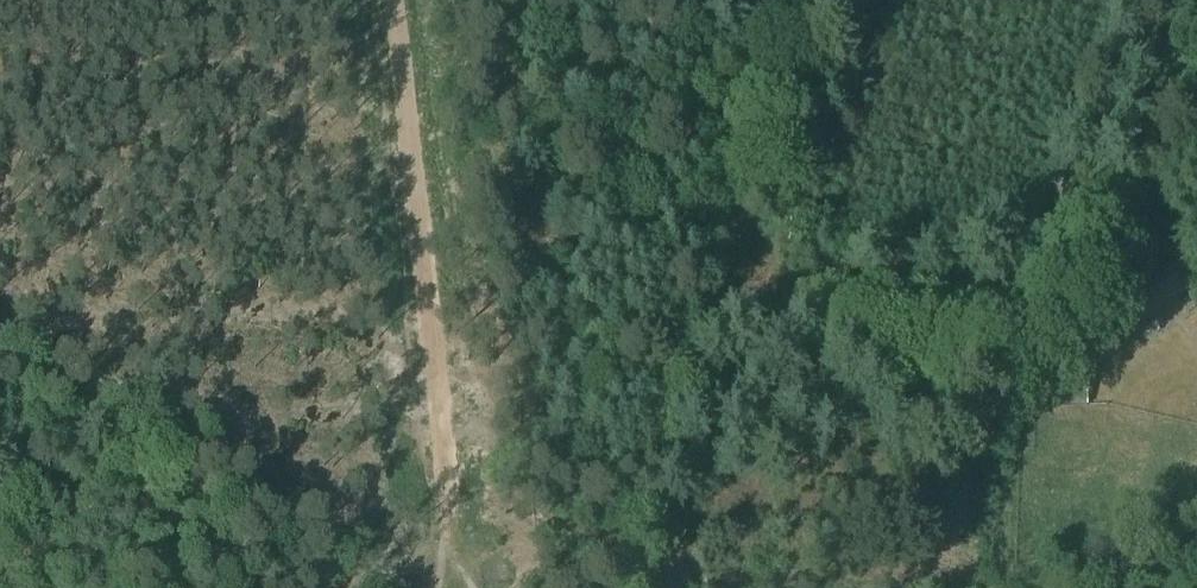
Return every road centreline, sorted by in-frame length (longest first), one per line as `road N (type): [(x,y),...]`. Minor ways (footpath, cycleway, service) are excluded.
road 1 (track): [(453,556),(398,0)]
road 2 (track): [(453,556),(415,572),(375,573),(85,373),(0,337)]

